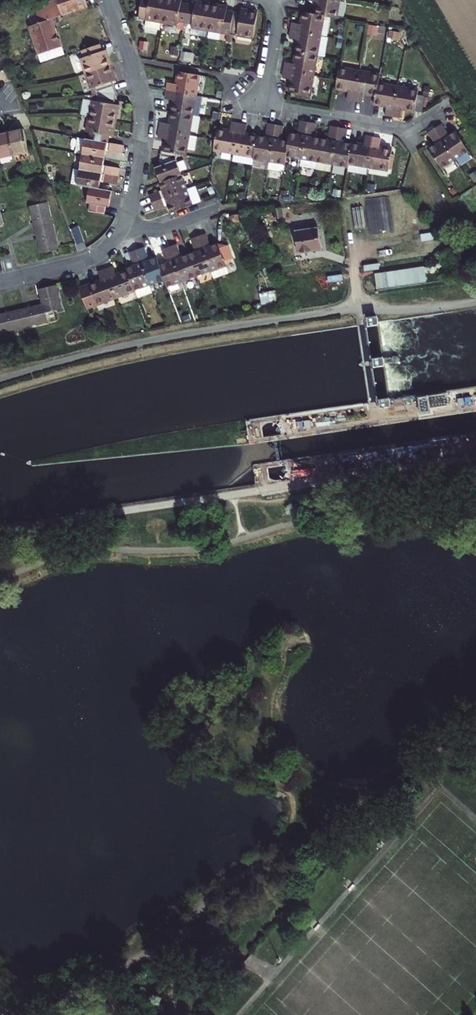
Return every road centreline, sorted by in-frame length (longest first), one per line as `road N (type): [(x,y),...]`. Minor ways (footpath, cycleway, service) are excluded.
road 1 (residential): [(0,381),(179,335),(354,309),(475,302)]
road 2 (residential): [(439,113),(406,132),(276,107),(267,91),(277,15),(268,0)]
road 3 (residential): [(107,0),(142,108),(124,224)]

